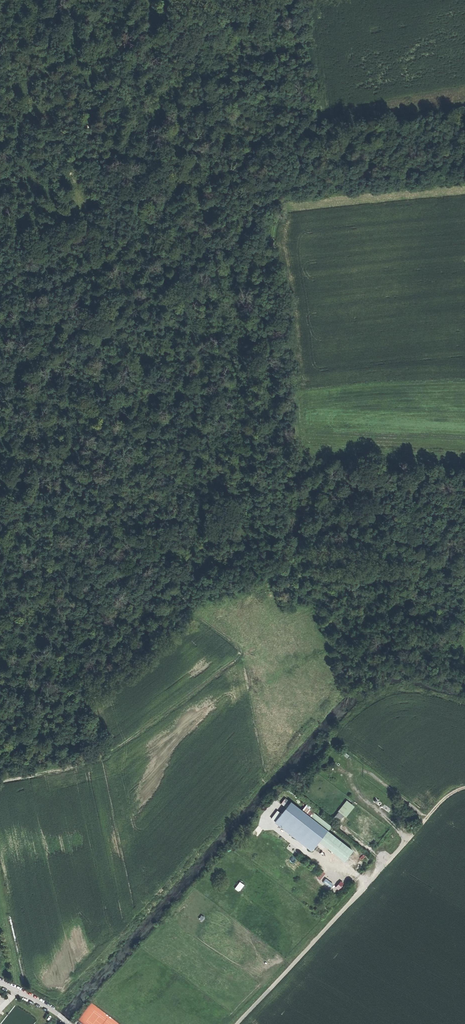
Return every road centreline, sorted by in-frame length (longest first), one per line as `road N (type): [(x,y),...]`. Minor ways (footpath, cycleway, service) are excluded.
road 1 (track): [(336,126),(329,156),(276,215),(294,416),(177,579),(190,610),(240,656),(112,753),(0,782)]
road 2 (track): [(464,787),(440,801),(236,1023)]
road 3 (track): [(464,104),(336,126)]

